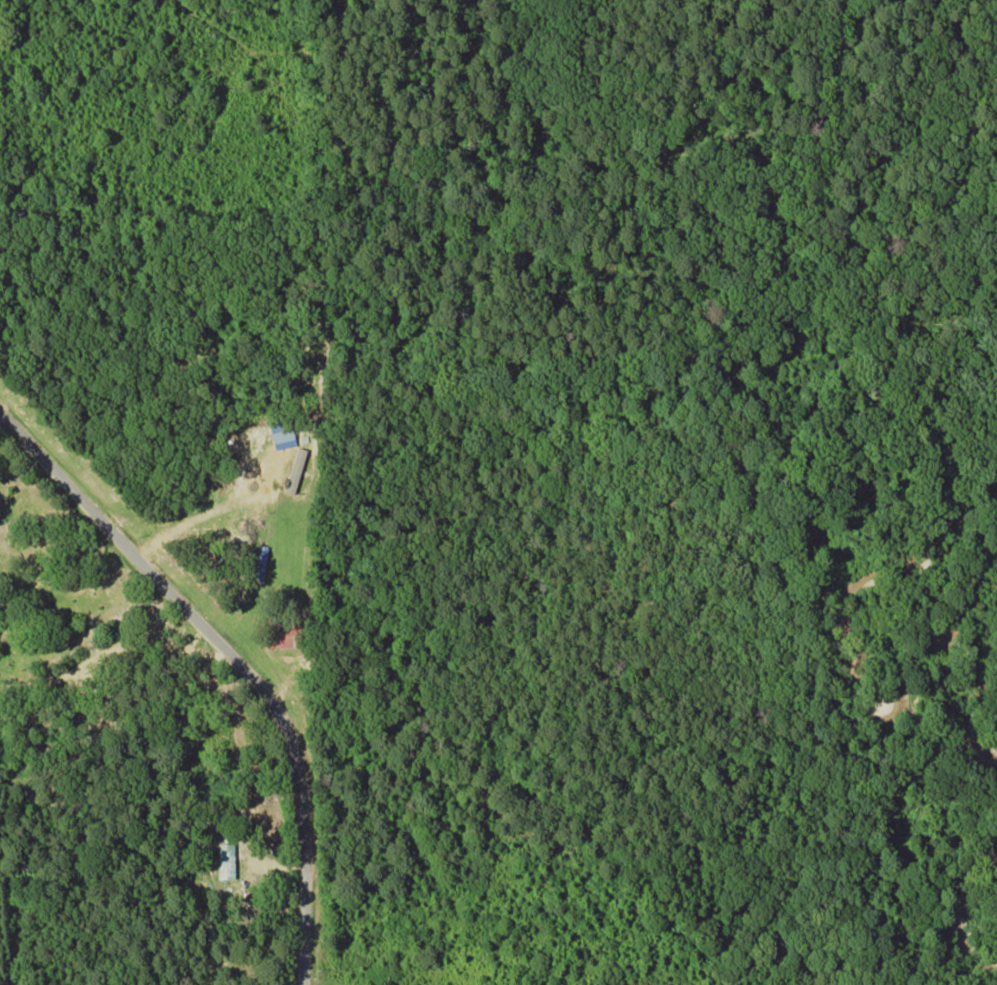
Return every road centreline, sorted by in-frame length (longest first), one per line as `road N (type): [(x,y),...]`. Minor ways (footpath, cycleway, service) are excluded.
road 1 (residential): [(301,984),(299,796),(278,722),(254,685),(0,417)]

